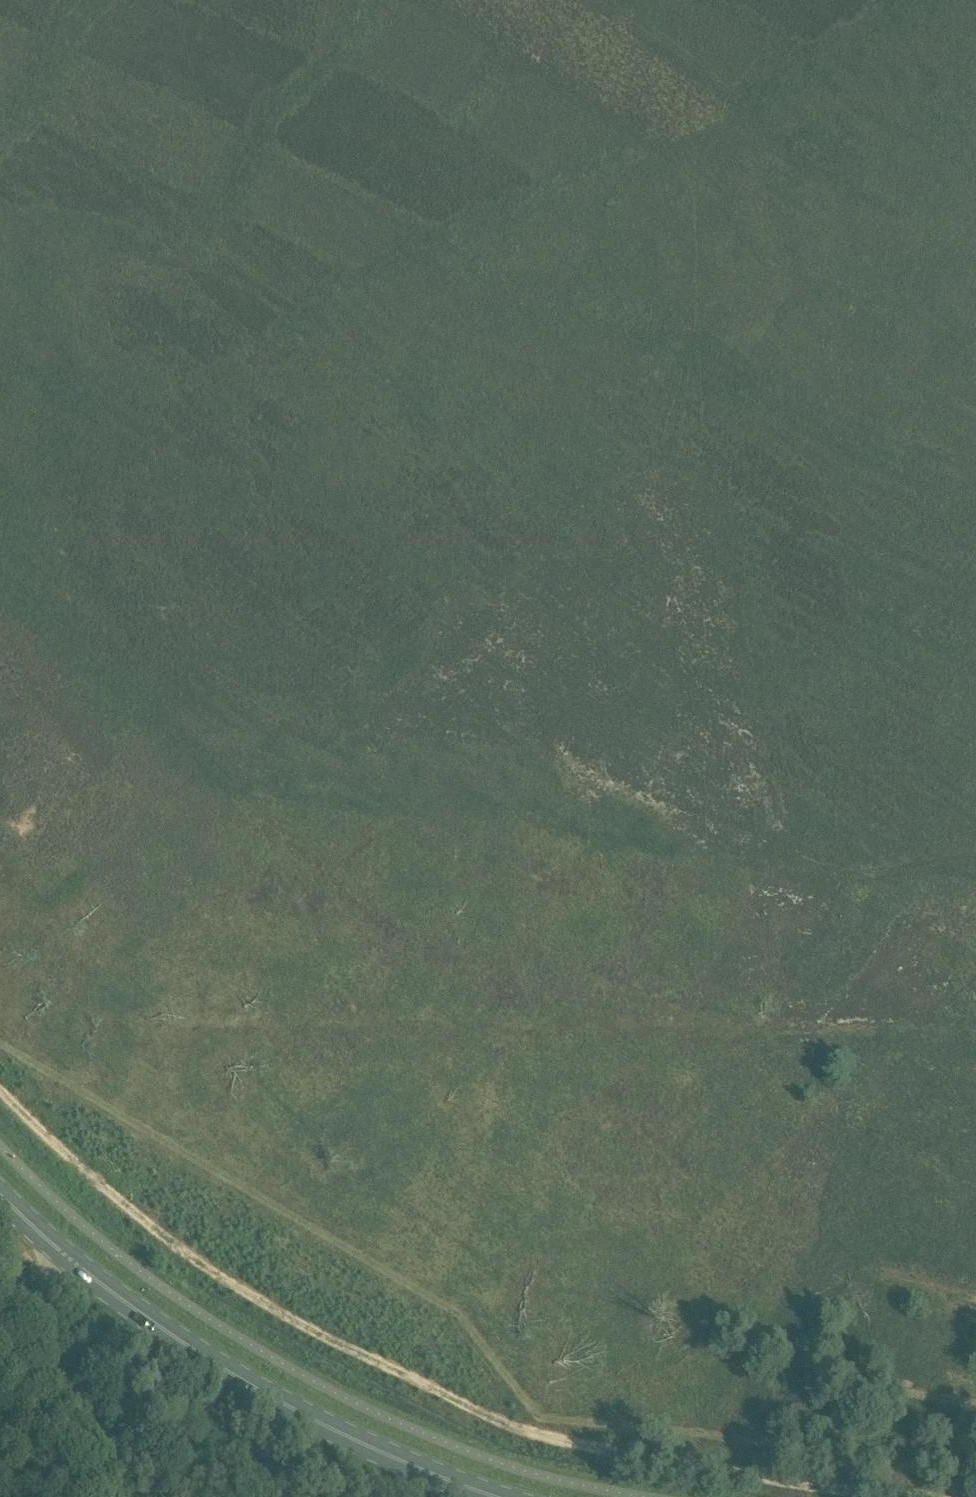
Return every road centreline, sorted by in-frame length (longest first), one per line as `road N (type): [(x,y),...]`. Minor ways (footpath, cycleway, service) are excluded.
road 1 (track): [(935,1496),(692,1467),(529,1433),(483,1414),(179,1251),(0,1090)]
road 2 (primary): [(497,1496),(351,1439),(238,1378),(71,1261),(0,1195)]
road 3 (track): [(104,1496),(36,1331),(39,1306),(71,1261)]

